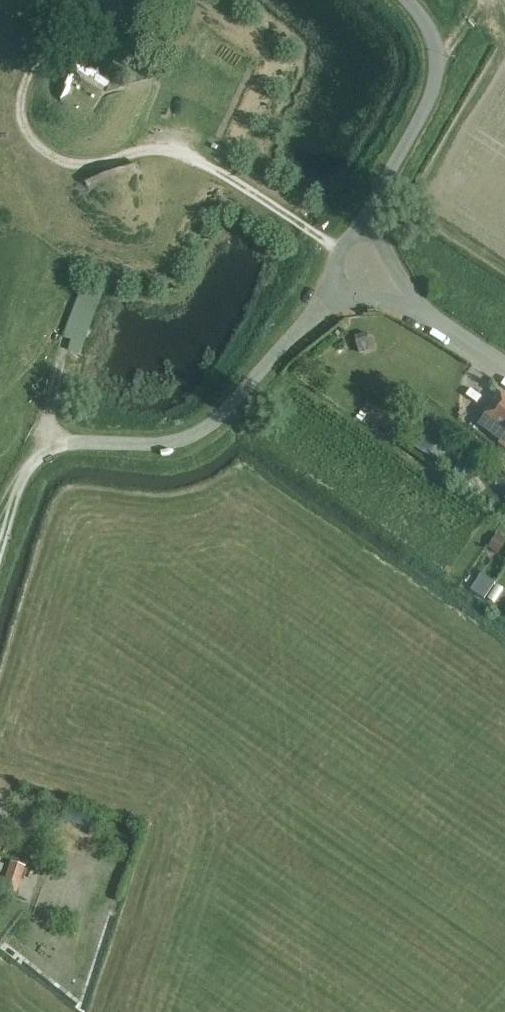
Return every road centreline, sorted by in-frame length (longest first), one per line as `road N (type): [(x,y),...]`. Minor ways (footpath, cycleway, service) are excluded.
road 1 (unclassified): [(26,468),(70,441),(176,441),(213,421),(337,292)]
road 2 (unclassified): [(372,224),(440,62),(405,0)]

